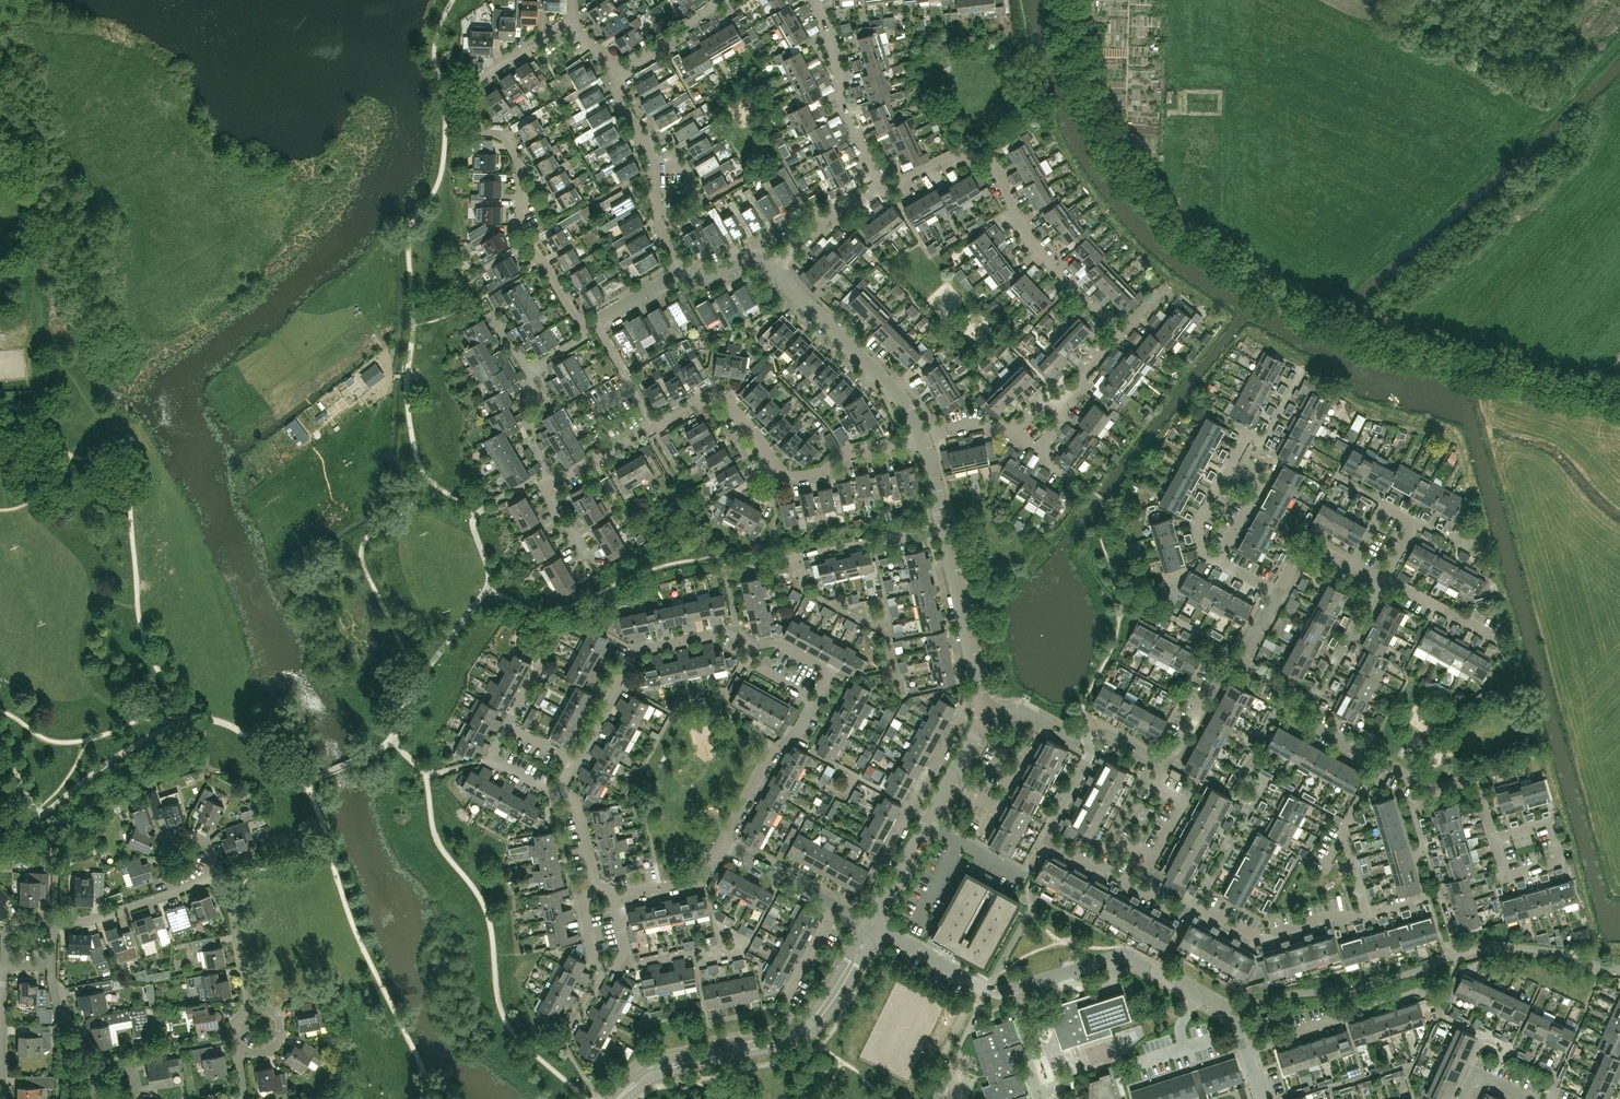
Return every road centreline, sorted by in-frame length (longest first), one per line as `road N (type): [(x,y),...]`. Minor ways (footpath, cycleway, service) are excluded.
road 1 (unclassified): [(1619,396),(1382,340),(1299,305),(1212,251),(1162,210),(1105,137),(1066,0)]
road 2 (tertiary): [(1261,1098),(1228,1012),(1131,959),(1112,957),(993,991),(872,925)]
road 3 (residential): [(594,322),(573,317),(520,226),(520,165),(503,138),(473,120),(474,79),(570,16)]
road 4 (residential): [(1120,332),(1040,253),(987,153),(962,149),(883,187)]
road 5 (tertiary): [(872,925),(799,1027),(654,1065),(611,1098)]
road 6 (tertiary): [(623,1098),(658,1074),(809,1033),(842,991),(872,925)]
road 7 (residential): [(924,438),(782,479),(724,399),(655,426)]
road 8 (residential): [(1366,912),(1256,939),(1135,886)]
road 9 (residential): [(980,696),(872,884),(881,906)]
road 10 (residential): [(924,438),(892,389),(774,271)]
road 11 (residential): [(730,630),(636,650),(571,760)]
road 12 (residential): [(942,527),(727,572)]
road 13 (residential): [(1135,886),(1042,842),(1089,756),(1087,738)]
road 14 (residential): [(881,906),(984,715)]
road 15 (residential): [(683,271),(660,227),(656,164),(621,105),(617,74)]
road 16 (residential): [(883,187),(850,117),(813,0)]
road 17 (residential): [(1379,762),(1291,715),(1281,687),(1239,665)]
road 18 (residential): [(980,696),(942,527)]
road 19 (residential): [(872,925),(722,841)]
road 20 (residential): [(722,841),(774,748),(799,728),(813,701)]
road 21 (residential): [(1366,912),(1341,834),(1379,762)]
road 22 (residential): [(1135,886),(1181,801),(1154,787),(1162,762)]
road 23 (residential): [(1494,840),(1549,823),(1560,859),(1505,876)]
road 24 (residential): [(774,271),(821,219),(883,187)]
road 25 (residential): [(250,1010),(231,904),(214,879)]
road 26 (residential): [(615,897),(701,879),(722,841)]
road 27 (residential): [(1231,464),(1248,435),(1261,442),(1301,370)]
road 28 (residential): [(554,481),(522,427),(533,421),(540,391),(528,371)]
road 29 (residential): [(1239,665),(1215,675),(1162,762)]
road 30 (residential): [(617,74),(720,0)]
road 31 (residential): [(53,920),(89,921),(174,893)]
road 32 (residential): [(2,1098),(3,973)]
road 33 (residential): [(174,893),(165,854),(180,837),(208,847),(214,879)]
road 34 (residential): [(1217,557),(1260,480),(1231,464)]
road 35 (residential): [(1492,634),(1386,576)]

